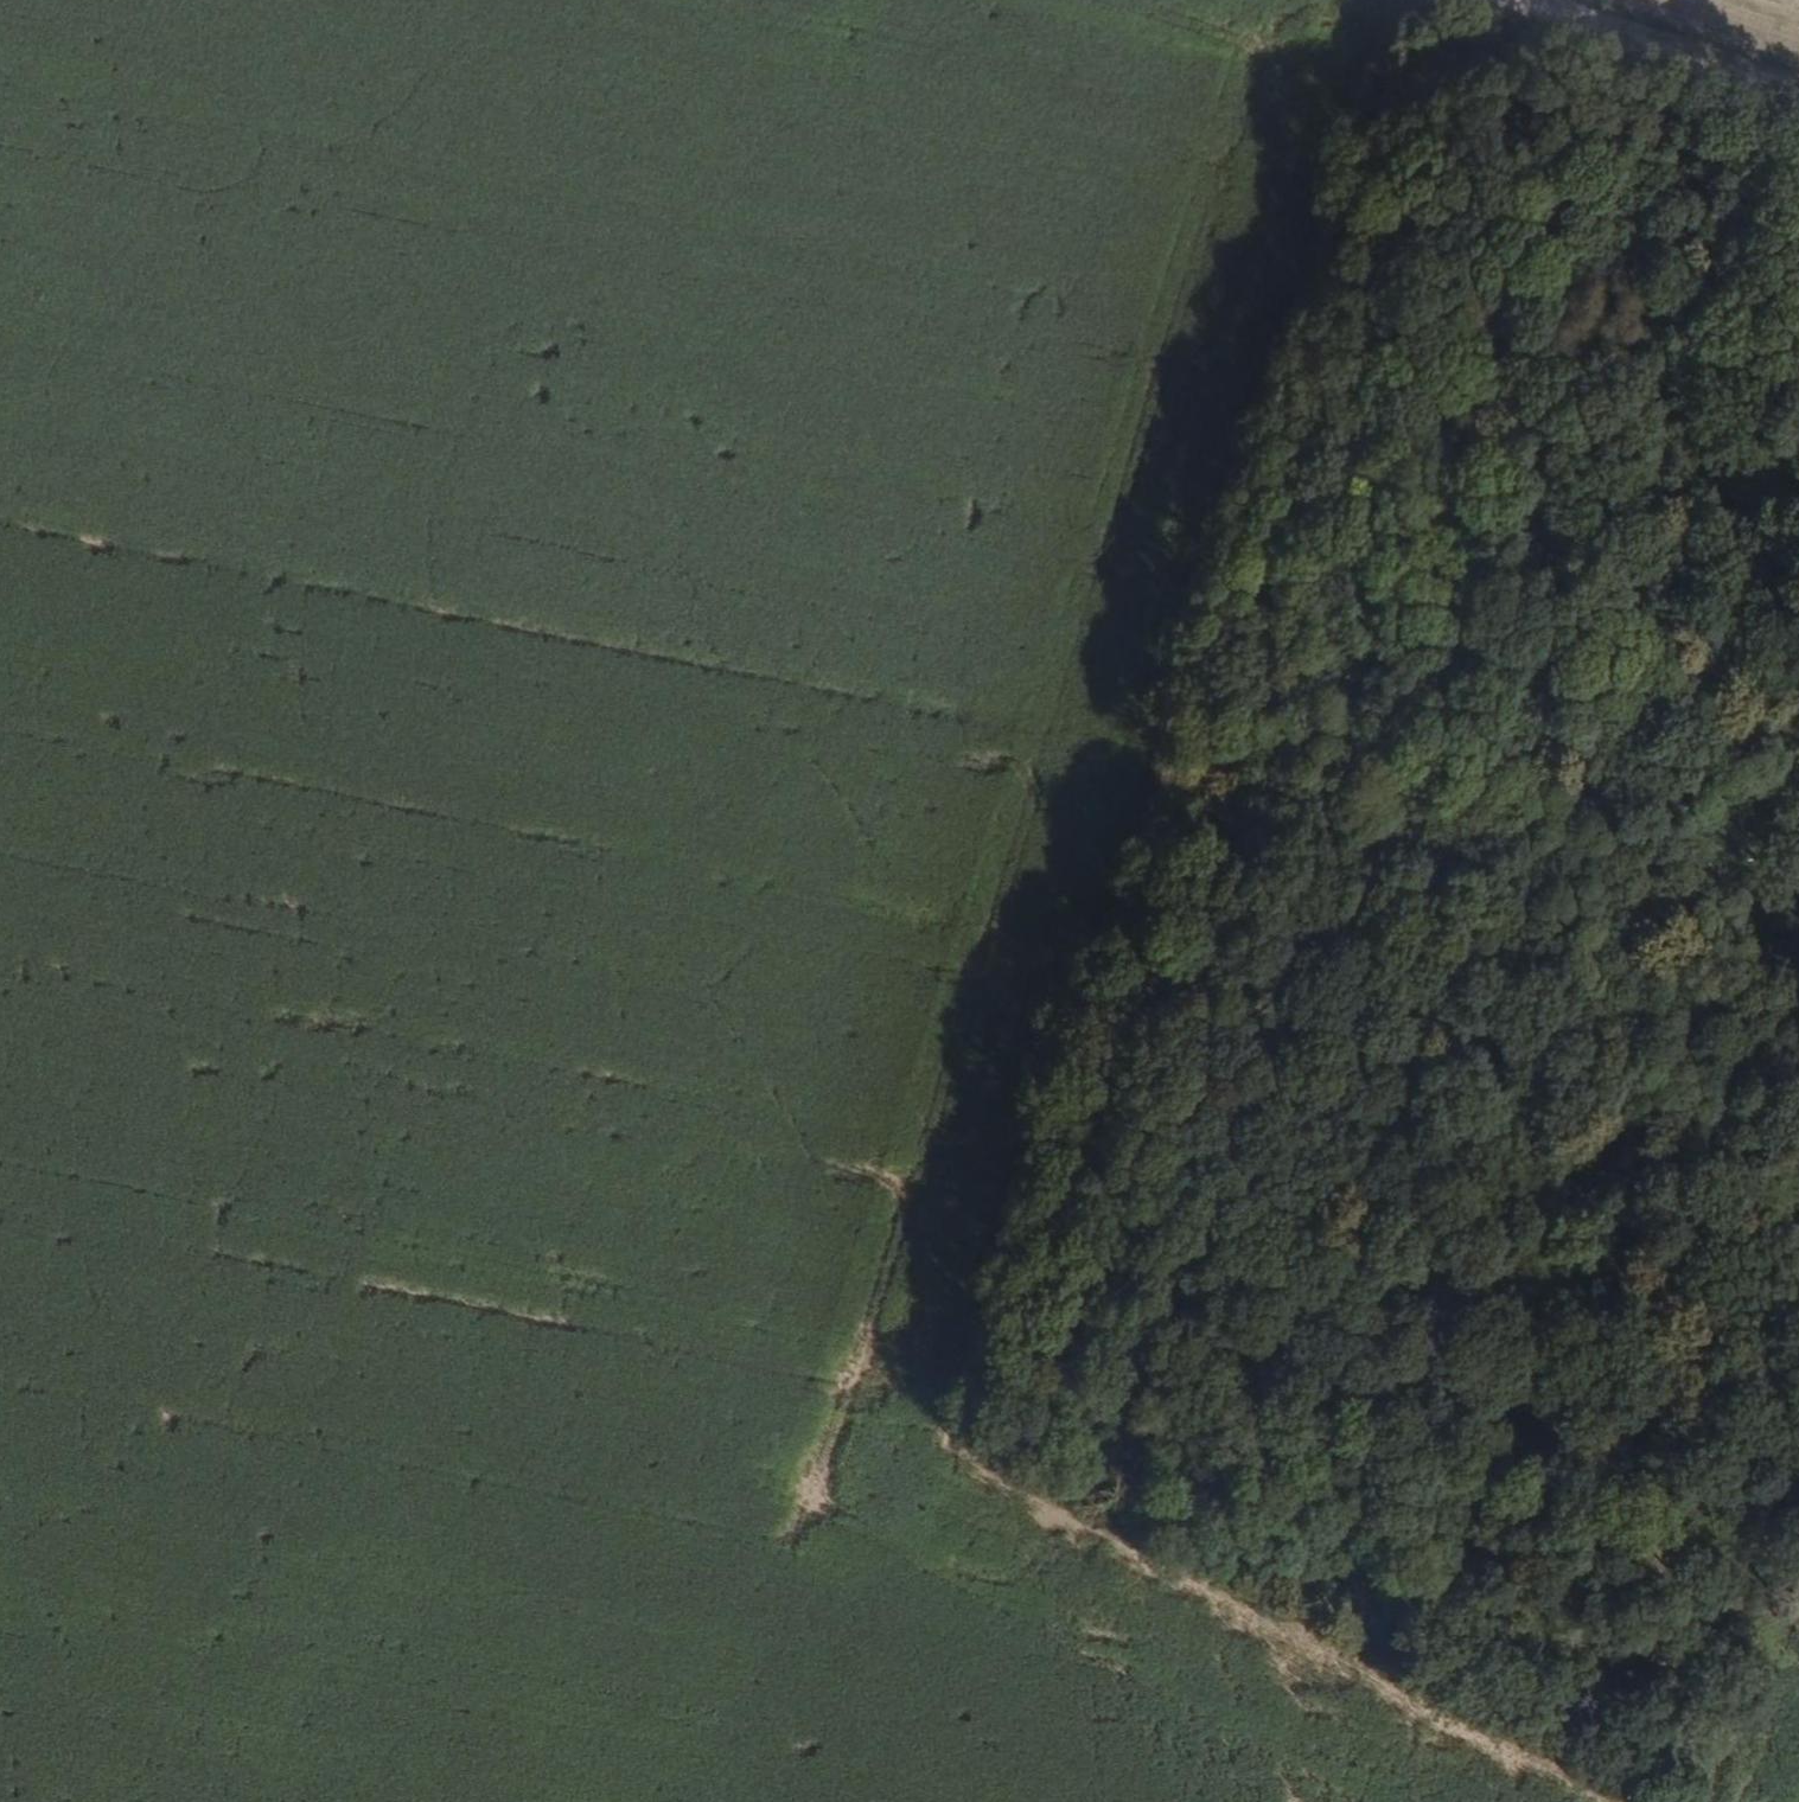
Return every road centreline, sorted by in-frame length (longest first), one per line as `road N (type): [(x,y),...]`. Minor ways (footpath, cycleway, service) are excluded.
road 1 (track): [(1539,0),(1798,83)]

